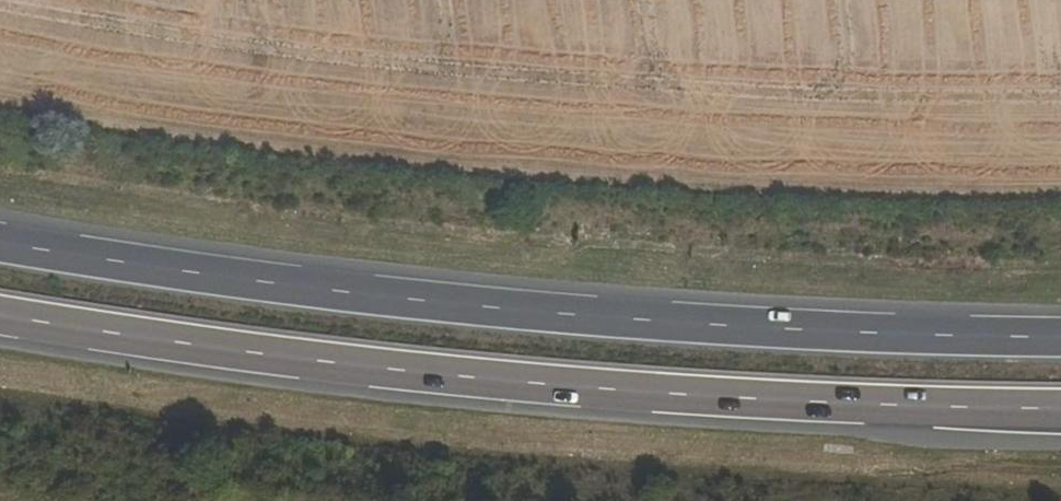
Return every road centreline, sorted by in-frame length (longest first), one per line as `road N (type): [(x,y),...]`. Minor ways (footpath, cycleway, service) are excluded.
road 1 (trunk): [(1060,337),(929,340),(426,305),(0,242)]
road 2 (trunk): [(0,316),(418,378),(918,411),(1060,411)]

